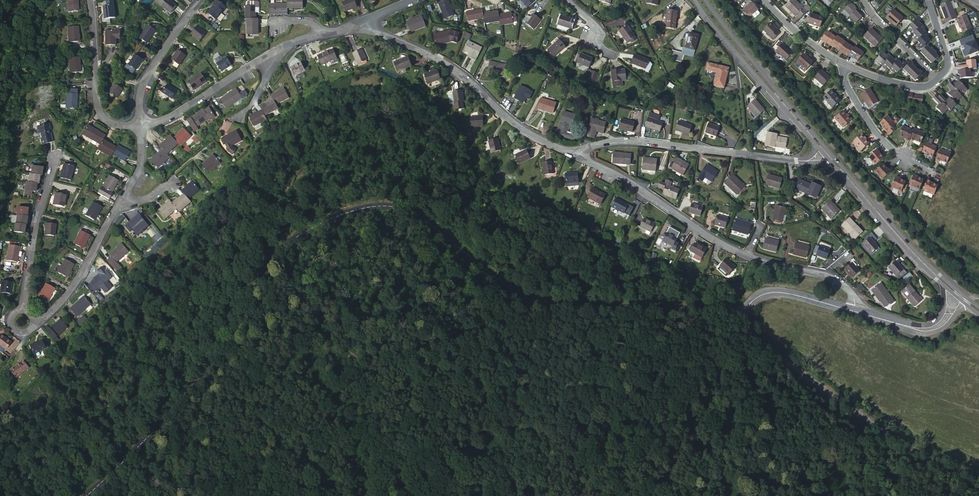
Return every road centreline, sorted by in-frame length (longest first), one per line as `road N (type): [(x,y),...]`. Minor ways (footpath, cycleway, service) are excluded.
road 1 (tertiary): [(86,495),(207,377),(268,263),(296,237),(360,209),(384,204),(412,212),(522,296),(548,305),(743,313),(775,293)]
road 2 (secondary): [(964,295),(884,216),(706,0)]
road 3 (residential): [(569,153),(526,133),(445,63),(356,23)]
road 4 (residential): [(799,161),(633,140),(569,153)]
road 5 (residential): [(745,255),(569,153)]
road 6 (secondary): [(831,162),(960,300)]
road 7 (residential): [(139,126),(115,125),(96,106),(88,0)]
road 8 (residential): [(273,51),(178,111),(139,126)]
road 9 (residential): [(22,306),(30,240),(53,156)]
road 10 (residential): [(846,65),(848,87),(879,136),(936,175)]
road 11 (residential): [(201,0),(142,82),(139,126)]
road 12 (residential): [(121,199),(78,278),(42,317)]
road 13 (residential): [(854,312),(836,282),(745,255)]
road 14 (secondary): [(733,49),(816,144)]
road 15 (tertiary): [(854,312),(925,333),(960,300)]

